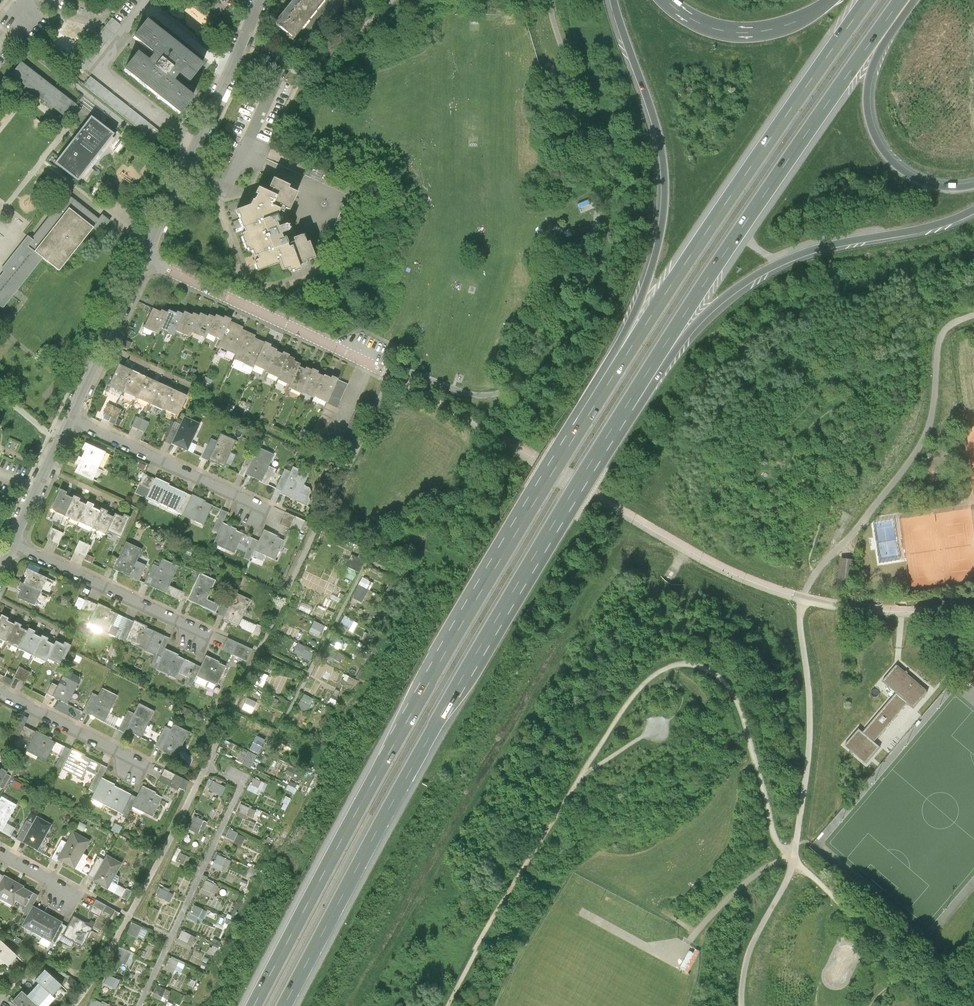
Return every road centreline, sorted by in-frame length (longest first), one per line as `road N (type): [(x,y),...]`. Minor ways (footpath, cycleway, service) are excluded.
road 1 (motorway): [(589,414),(437,669),(258,1005)]
road 2 (motorway): [(286,1005),(386,812),(616,423)]
road 3 (track): [(450,1005),(583,784),(667,670),(711,667),(732,686),(748,710),(774,831),(794,857)]
road 4 (motorway): [(616,423),(904,0)]
road 5 (motorway): [(868,0),(589,414)]
road 6 (motorway): [(615,0),(659,128),(665,212),(647,292),(593,391),(589,414)]
road 7 (motorway): [(616,423),(694,331),(768,268),(822,246),(930,226),(973,208)]
road 8 (residential): [(258,0),(143,259)]
road 9 (motorway): [(973,185),(910,175),(892,162),(872,127),(869,90),(878,61),(915,0)]
road 10 (residential): [(143,259),(381,372)]
road 11 (track): [(966,1005),(909,973),(794,857)]
road 12 (residential): [(12,545),(209,635)]
road 13 (residential): [(69,420),(257,505)]
road 14 (residential): [(143,259),(69,420)]
road 15 (motorway): [(823,0),(788,19),(744,27),(710,21),(675,0)]
road 16 (track): [(685,963),(702,928),(760,874),(794,857)]
road 17 (residential): [(0,692),(137,763)]
road 18 (residential): [(69,420),(12,545)]

